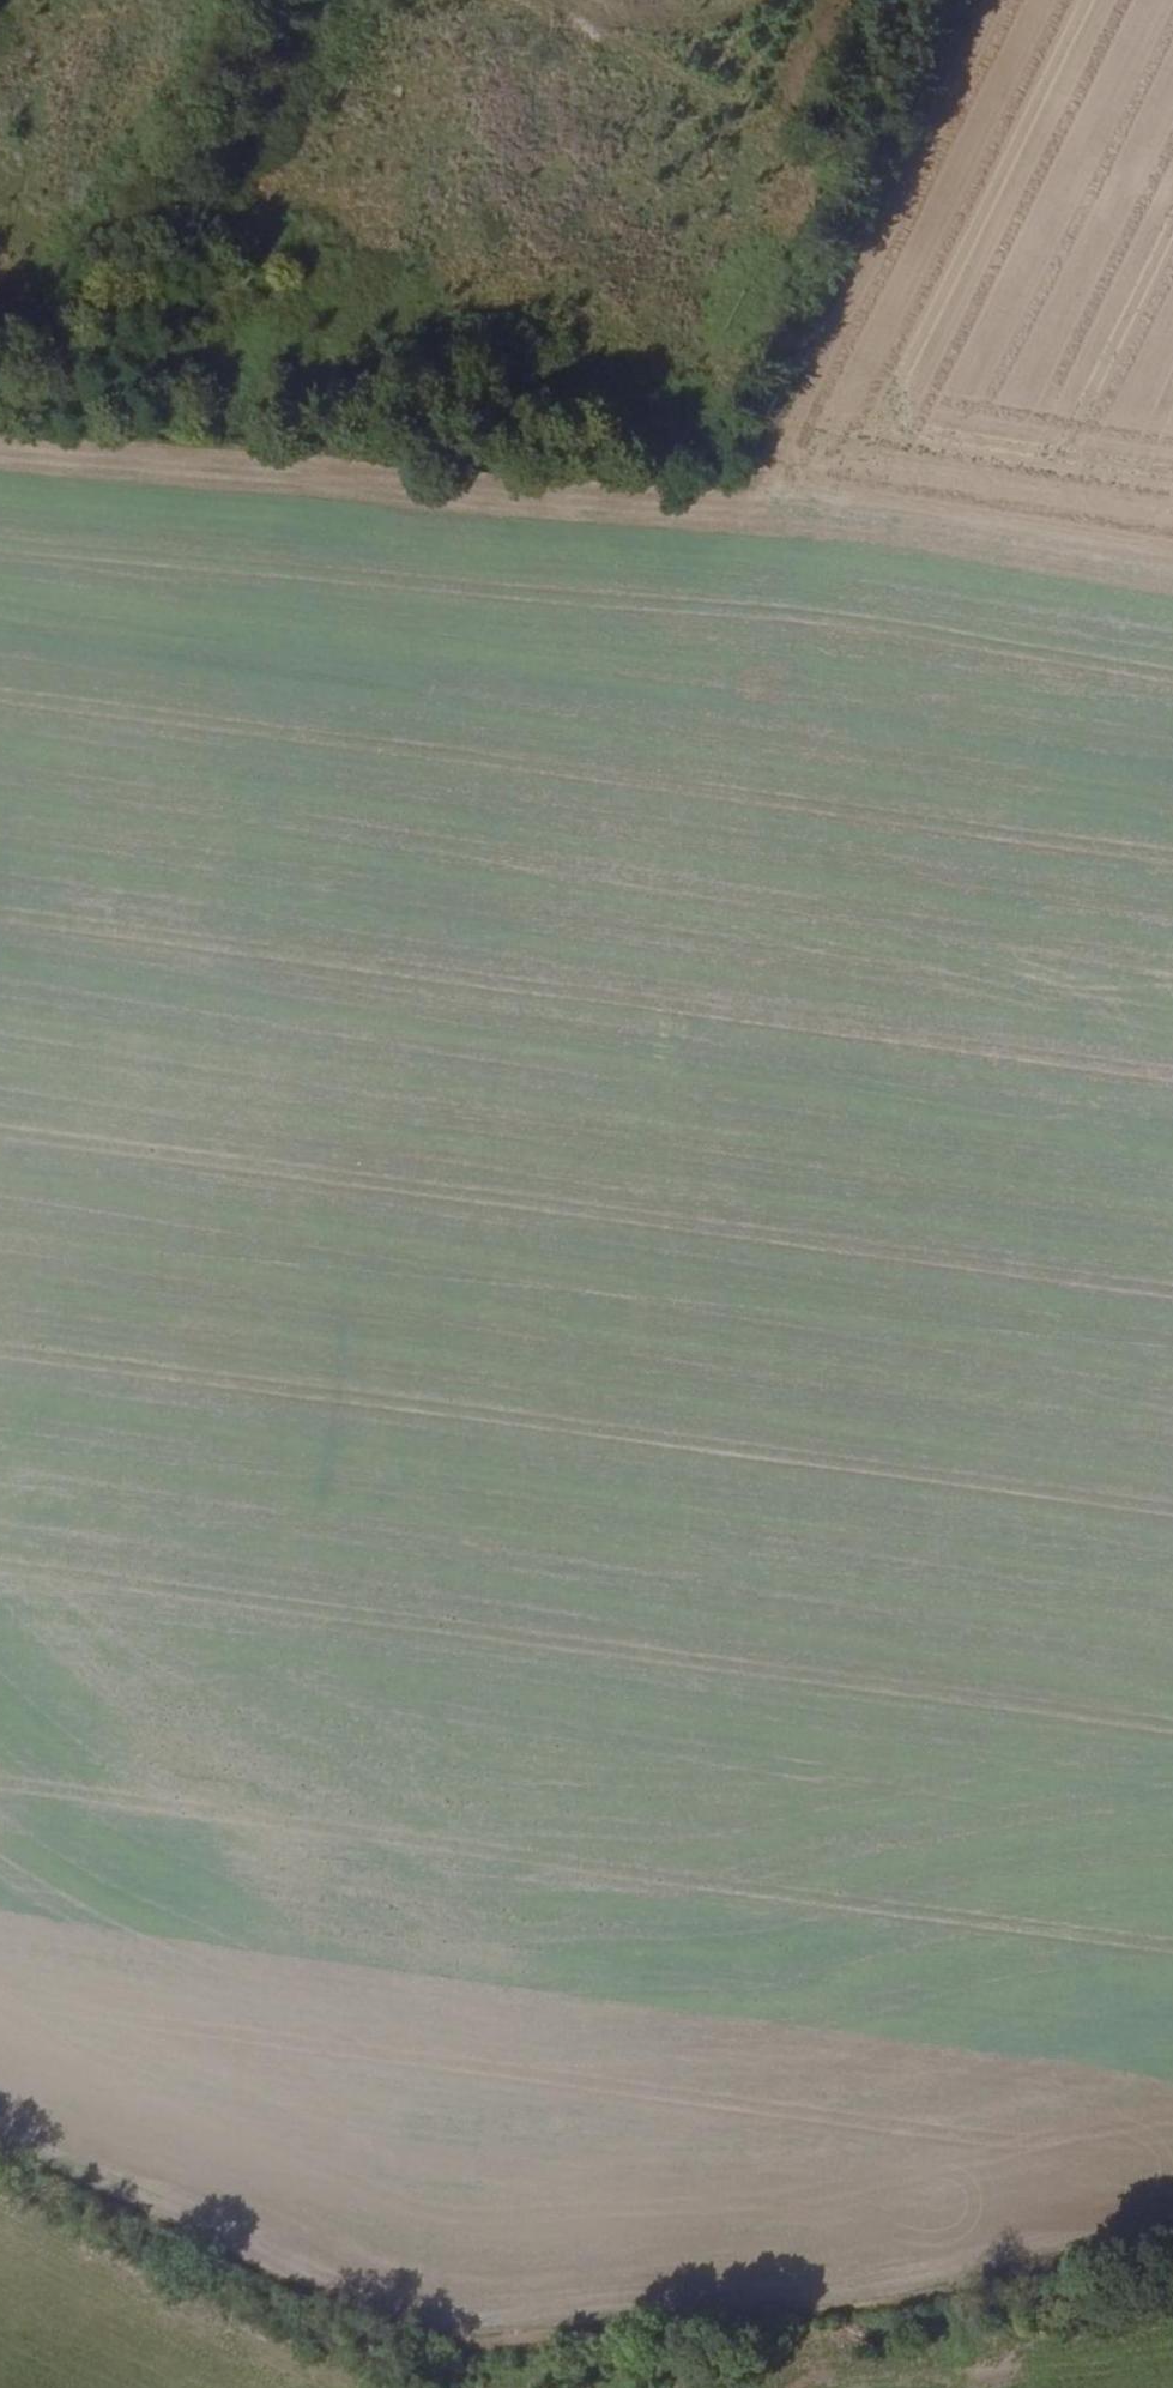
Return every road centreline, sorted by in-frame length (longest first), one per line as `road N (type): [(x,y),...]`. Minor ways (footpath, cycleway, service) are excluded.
road 1 (track): [(0,2139),(438,2358),(889,2321),(1172,2274)]

